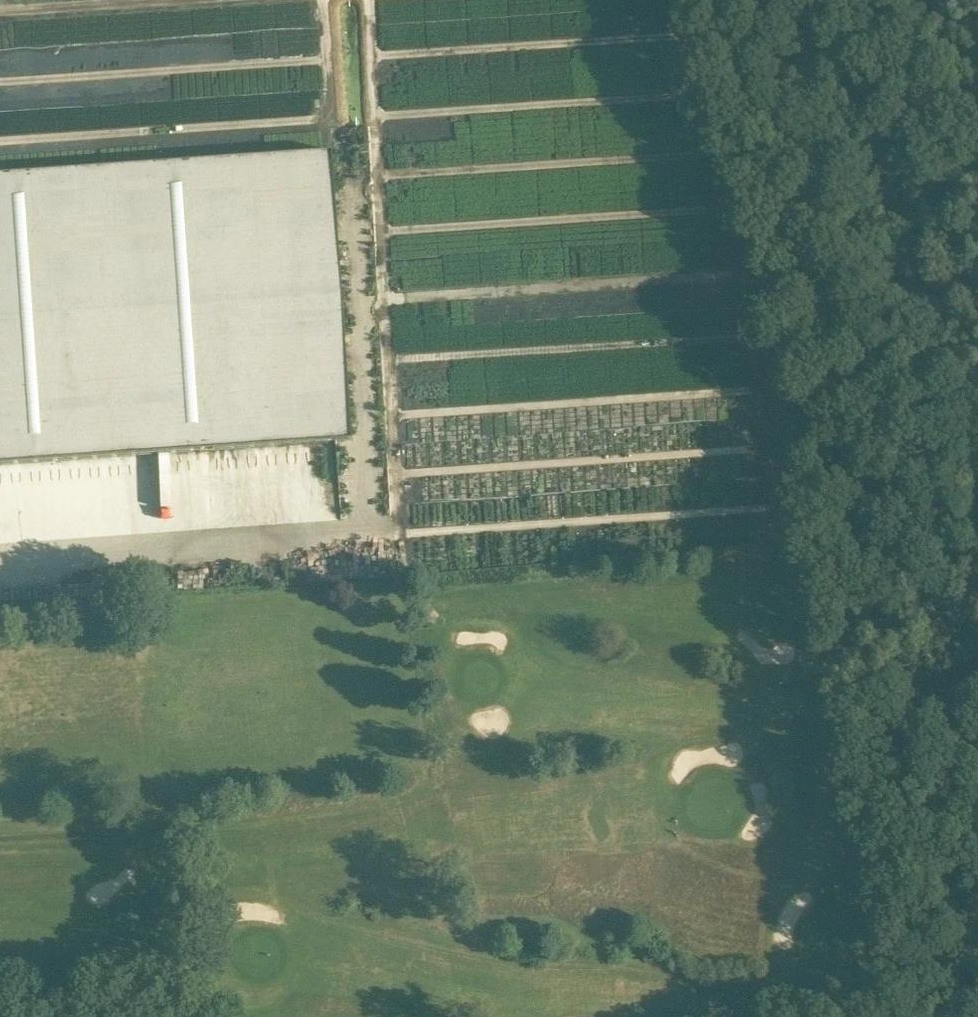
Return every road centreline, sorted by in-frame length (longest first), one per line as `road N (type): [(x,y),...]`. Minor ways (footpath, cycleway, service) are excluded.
road 1 (track): [(0,552),(330,532)]

